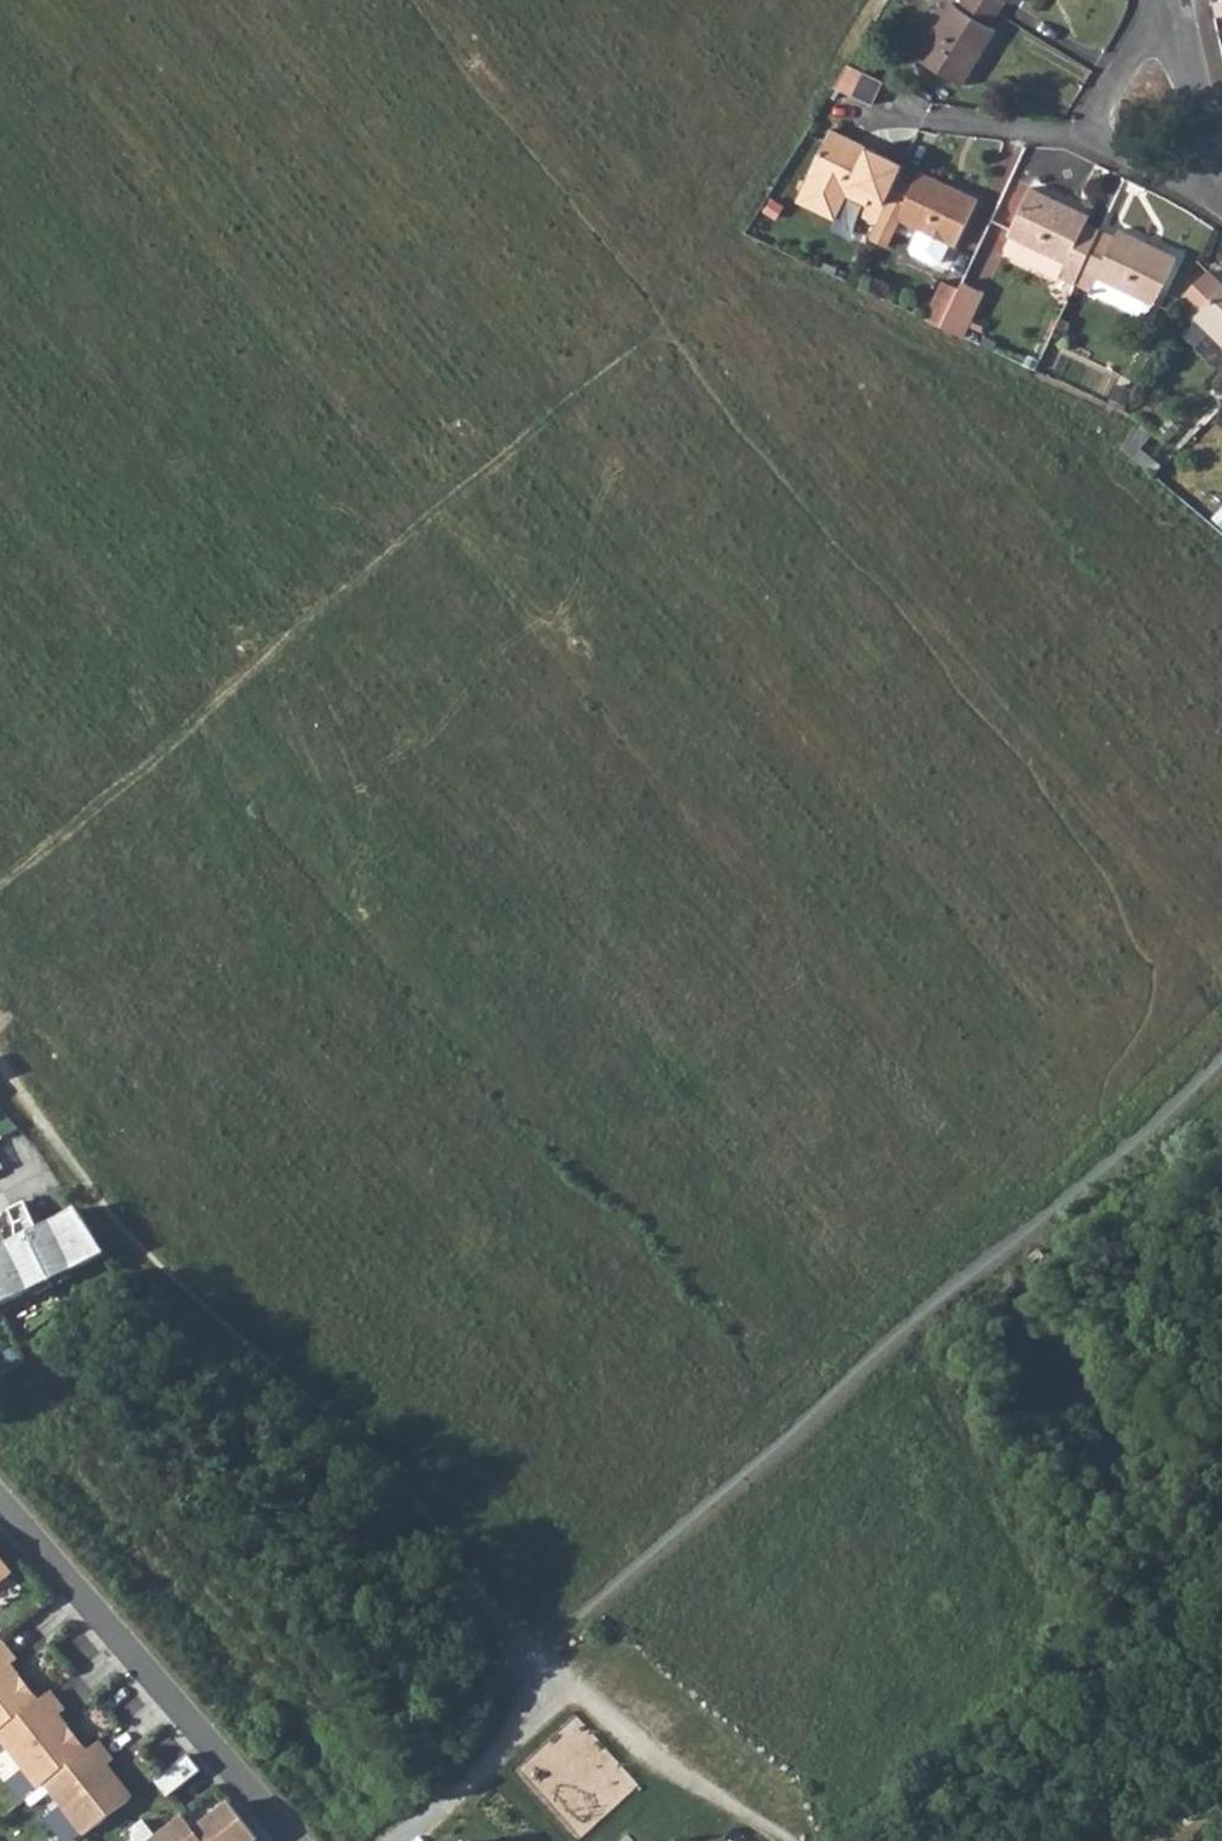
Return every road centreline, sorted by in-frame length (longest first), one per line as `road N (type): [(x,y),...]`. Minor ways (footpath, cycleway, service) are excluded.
road 1 (residential): [(0,1509),(288,1840)]
road 2 (residential): [(1221,179),(1170,0)]

